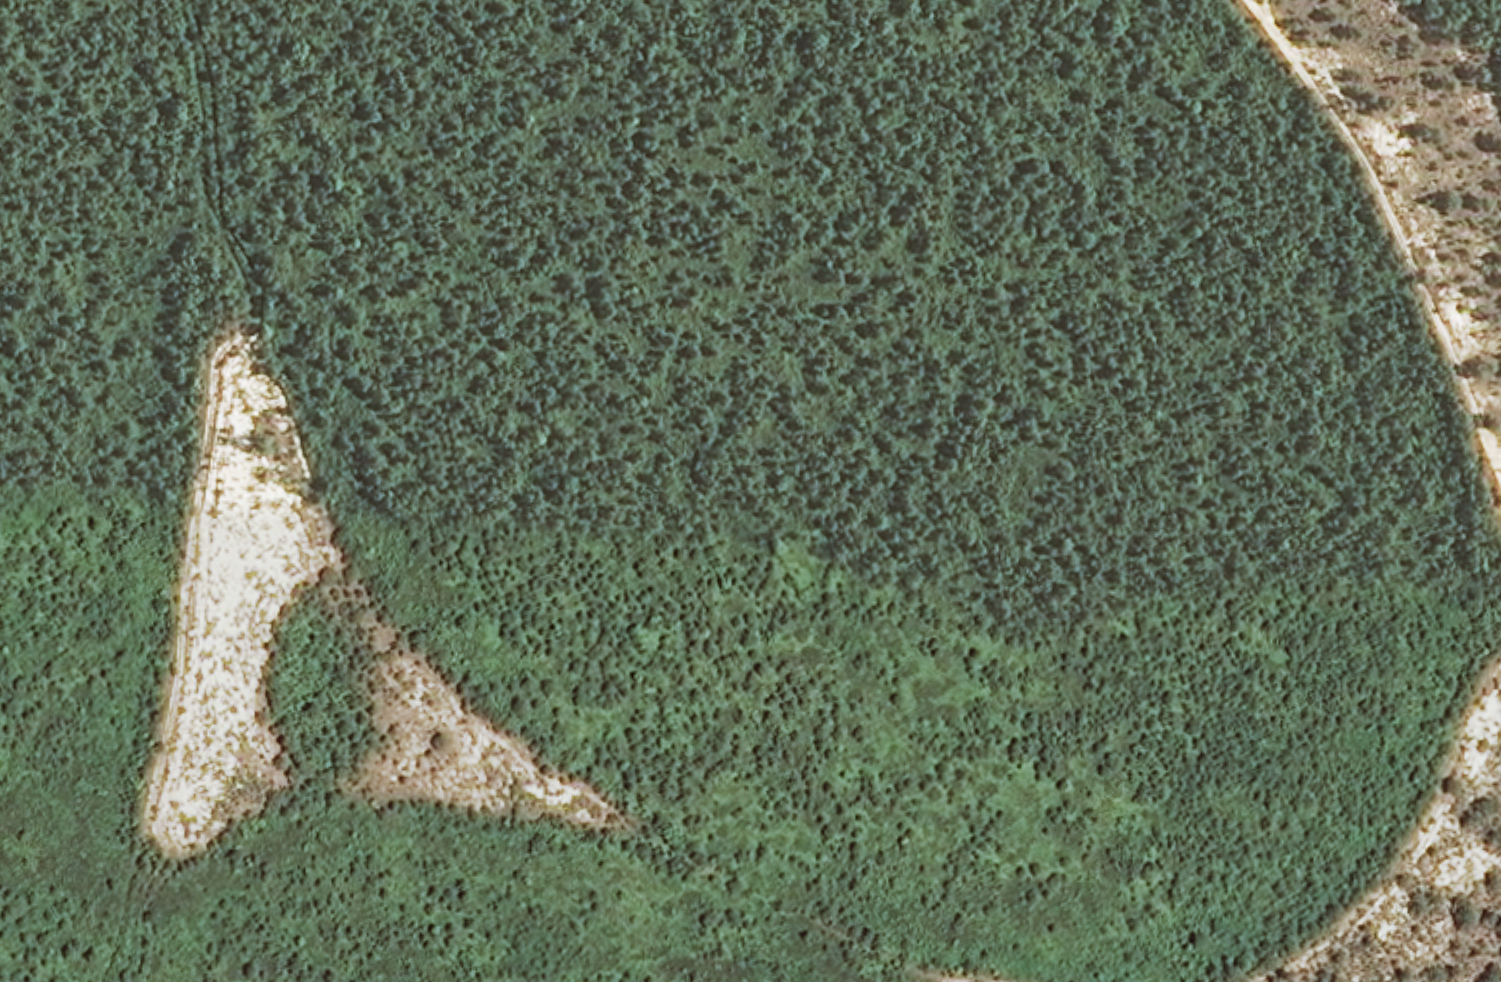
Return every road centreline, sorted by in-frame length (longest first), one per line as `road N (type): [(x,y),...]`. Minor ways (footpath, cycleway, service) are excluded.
road 1 (residential): [(1500,241),(1296,65),(1271,21),(1248,0)]

